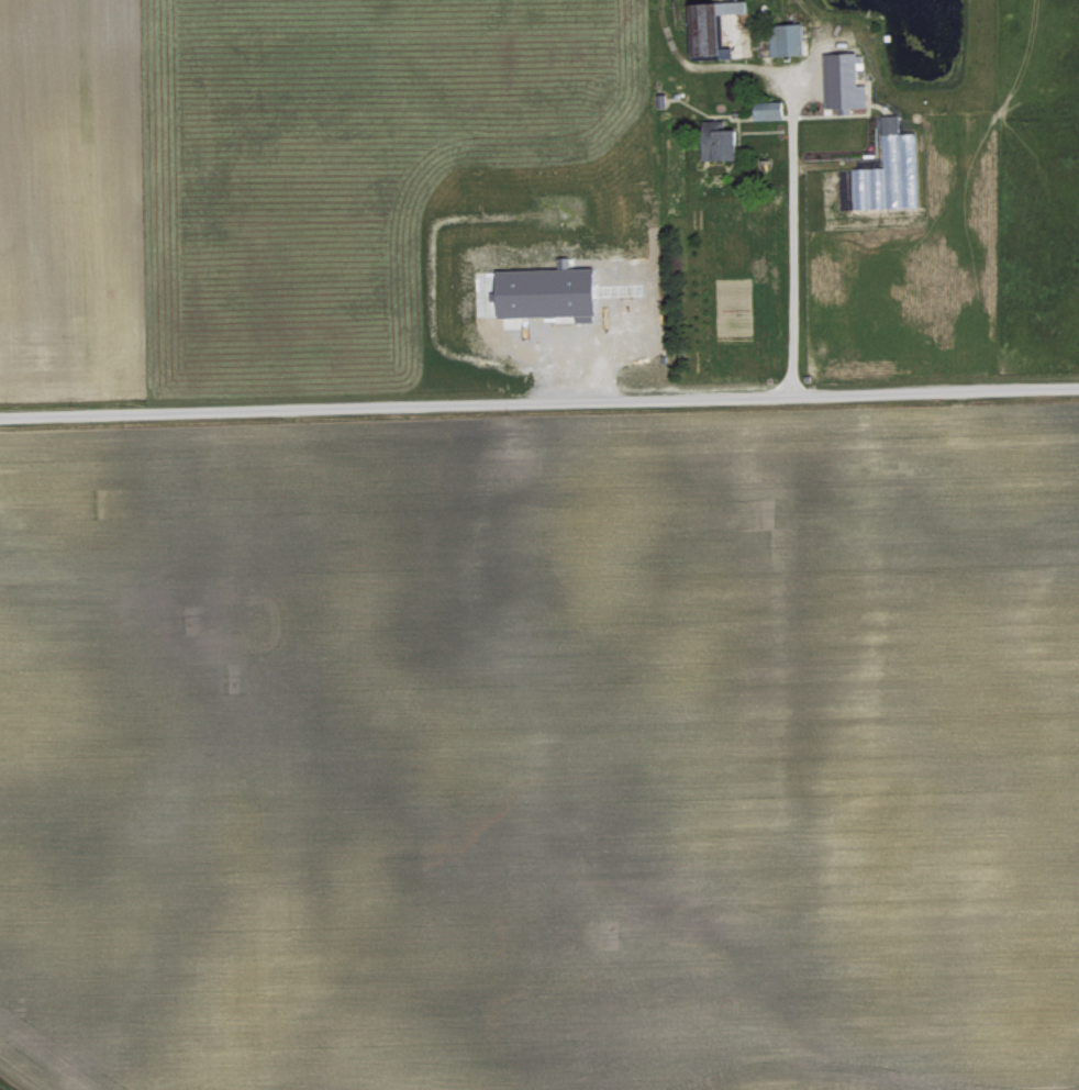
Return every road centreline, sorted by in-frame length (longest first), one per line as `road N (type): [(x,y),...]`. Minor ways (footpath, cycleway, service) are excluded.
road 1 (residential): [(0,416),(1078,387)]
road 2 (residential): [(788,127),(789,396)]

